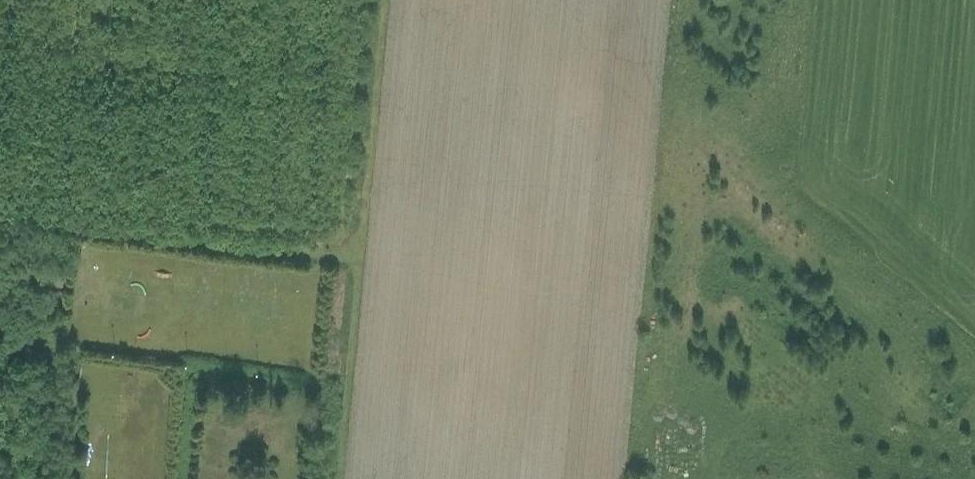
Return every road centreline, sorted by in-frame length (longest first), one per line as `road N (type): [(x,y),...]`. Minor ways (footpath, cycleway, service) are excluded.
road 1 (track): [(803,0),(786,176)]

